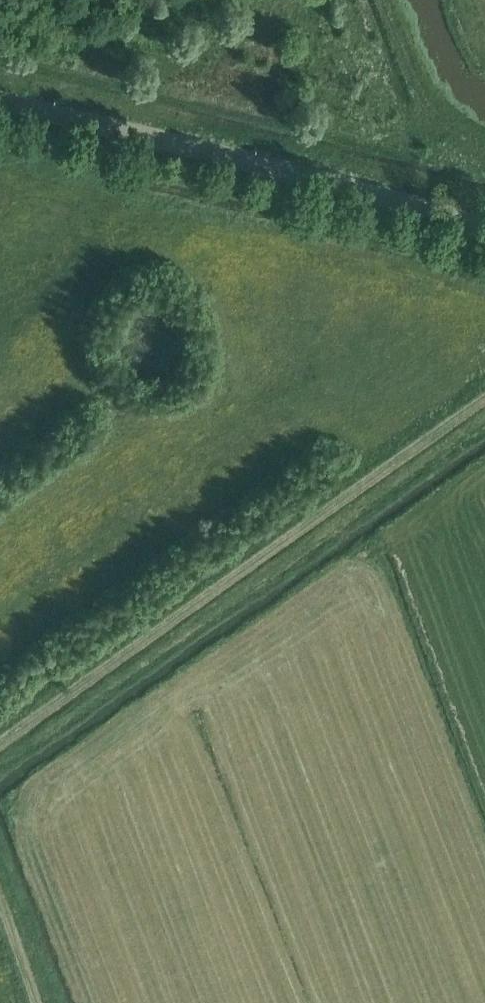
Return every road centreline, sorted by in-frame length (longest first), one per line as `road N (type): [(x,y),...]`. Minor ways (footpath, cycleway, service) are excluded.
road 1 (unclassified): [(484,222),(336,181),(0,109)]

